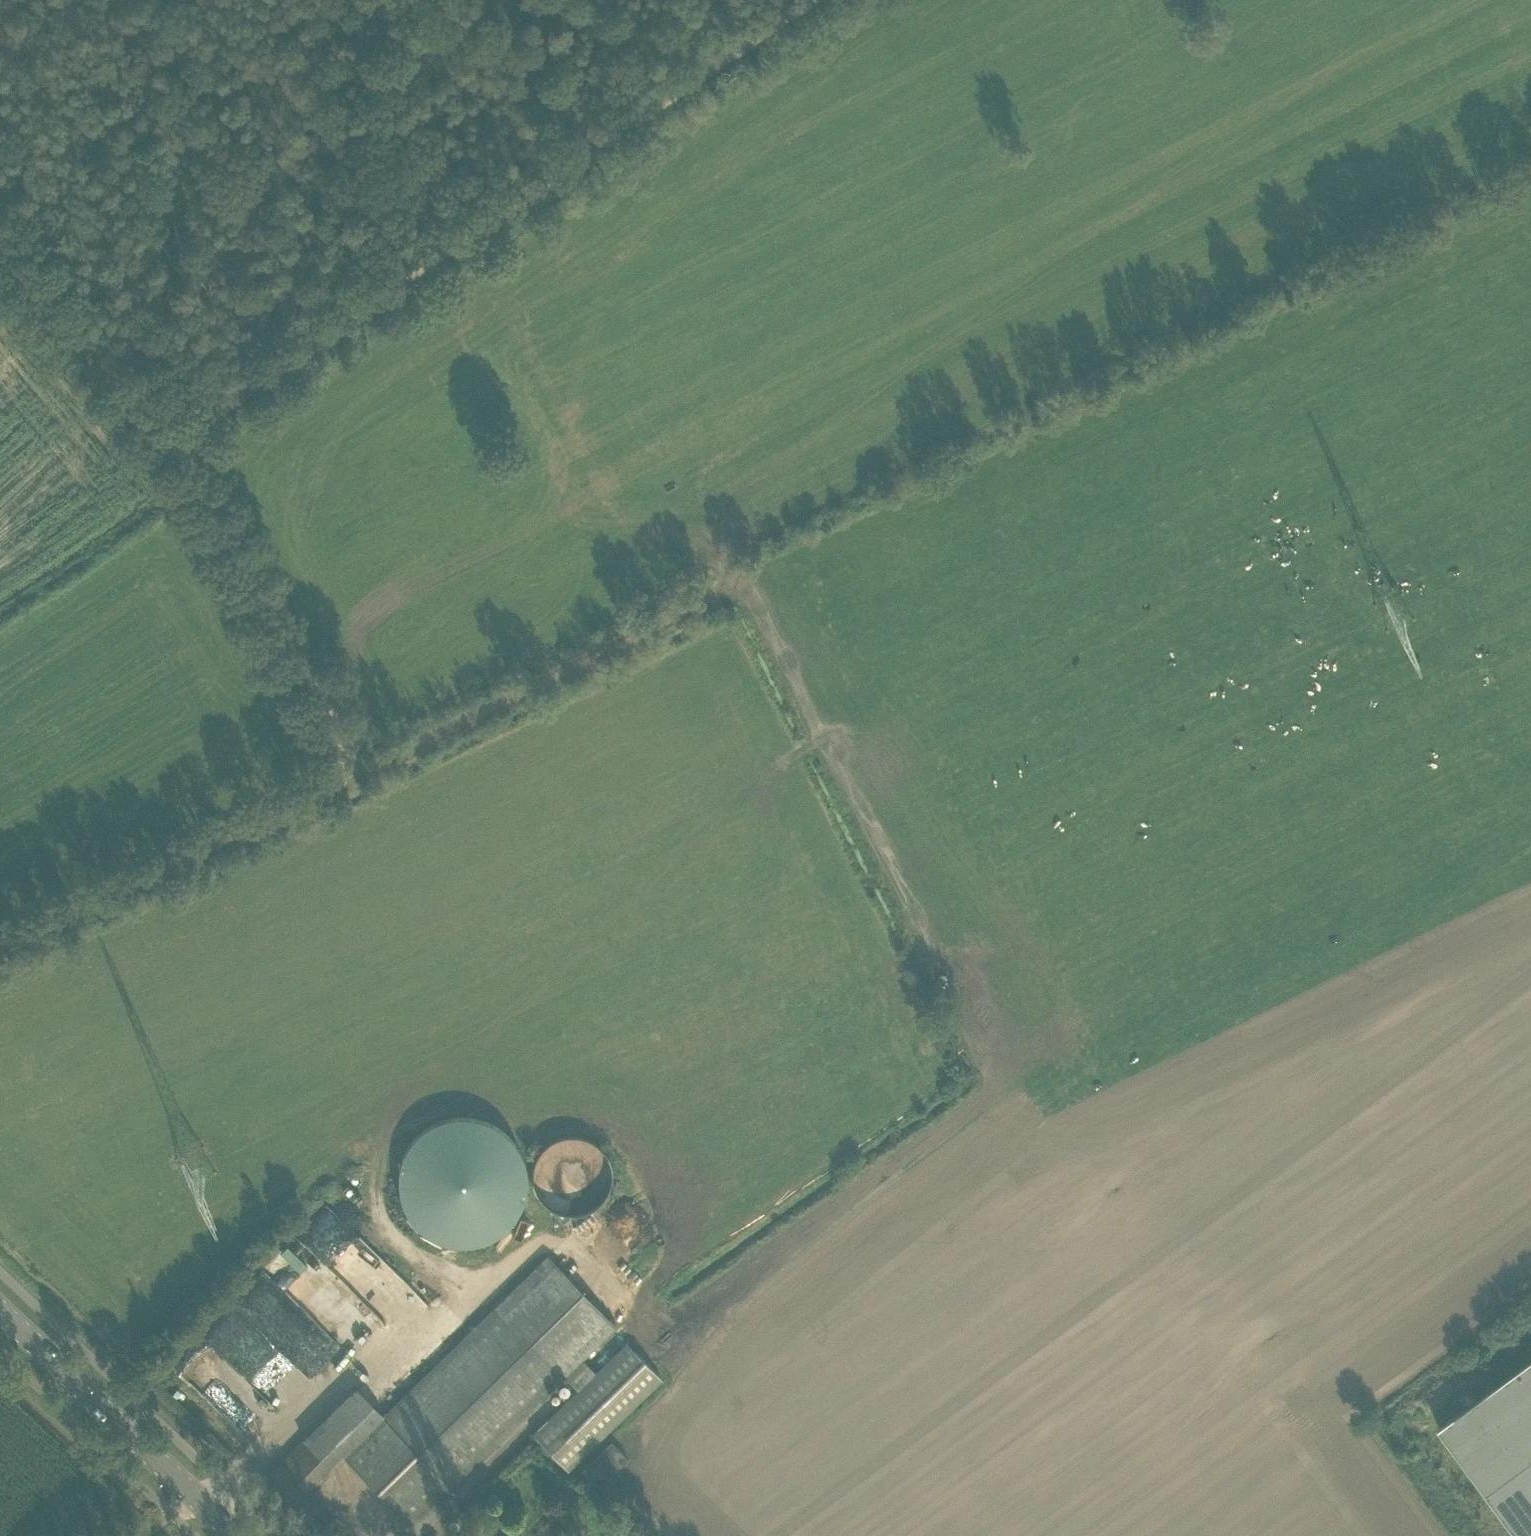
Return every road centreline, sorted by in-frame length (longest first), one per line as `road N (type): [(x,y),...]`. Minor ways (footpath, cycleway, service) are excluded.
road 1 (track): [(814,0),(183,446),(350,756),(341,785),(0,953)]
road 2 (secondary): [(233,1535),(0,1315)]
road 3 (track): [(0,244),(183,446)]

